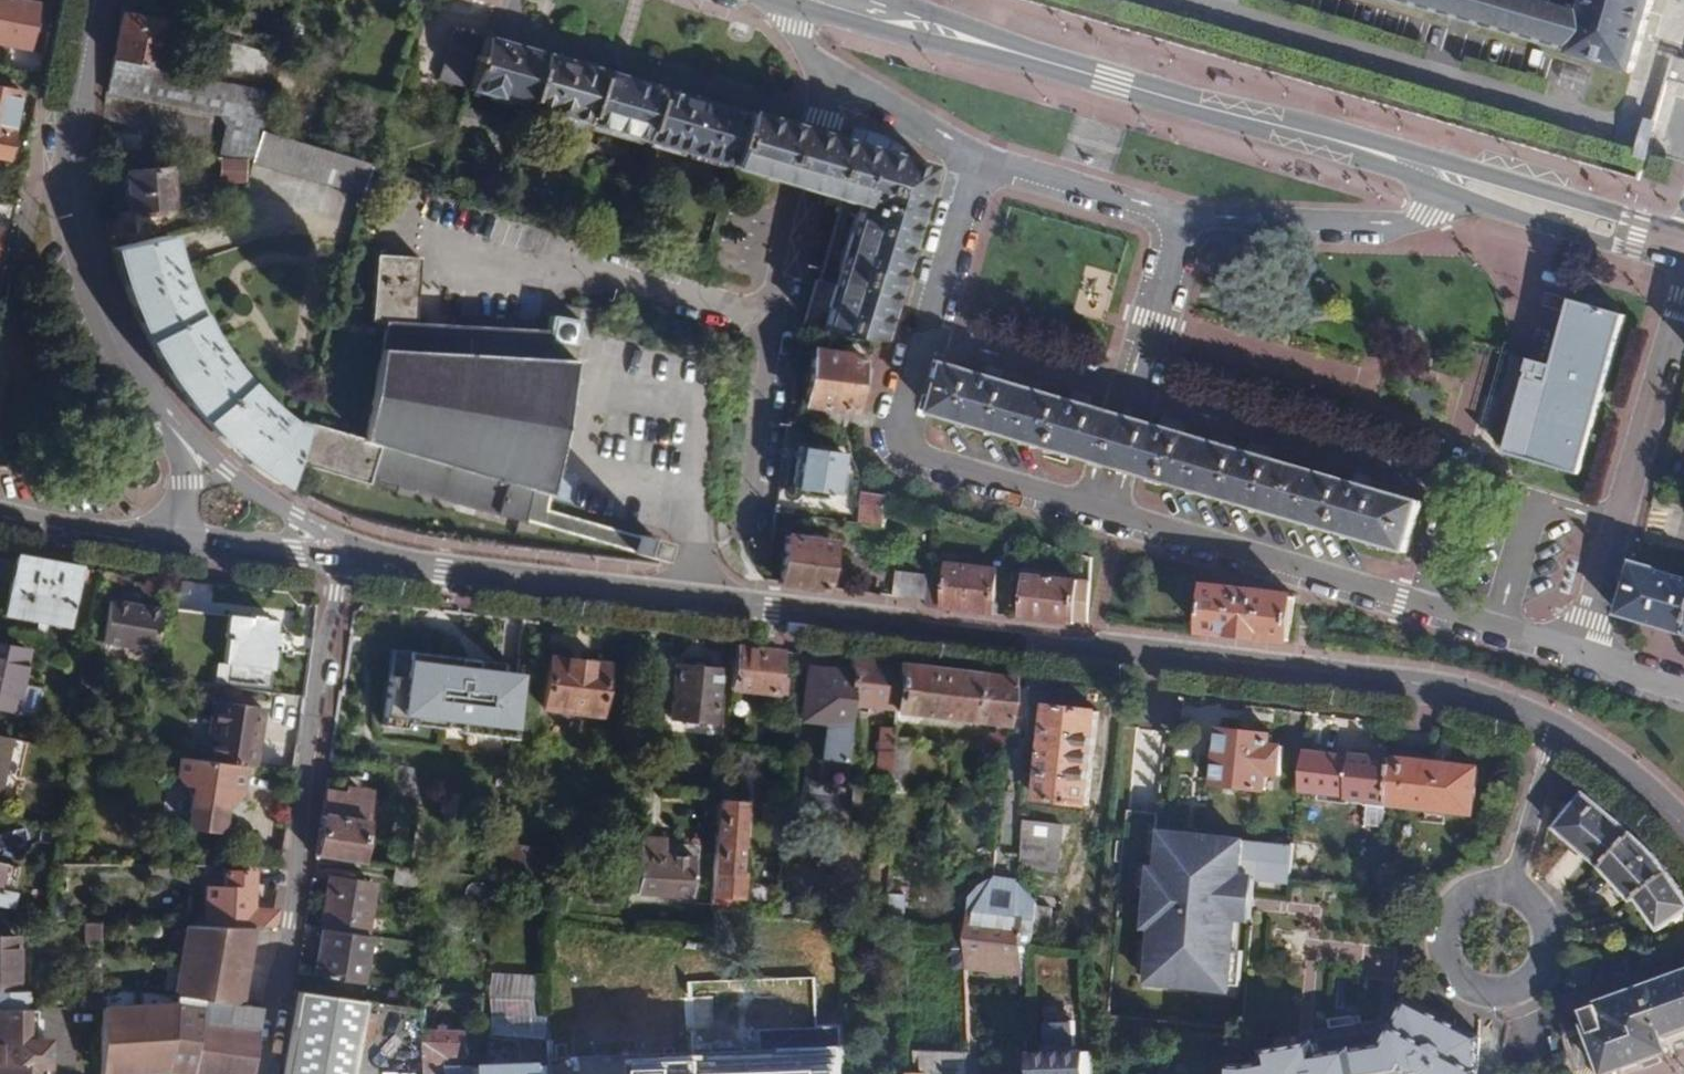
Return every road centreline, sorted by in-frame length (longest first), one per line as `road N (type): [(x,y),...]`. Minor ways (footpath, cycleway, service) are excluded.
road 1 (residential): [(342,553),(1424,682),(1565,729)]
road 2 (primary): [(1429,168),(843,0)]
road 3 (residential): [(259,1073),(271,994),(284,970),(318,663),(342,553)]
road 4 (residential): [(833,81),(813,189),(774,315),(748,540)]
road 5 (residential): [(1426,607),(1463,495),(1136,399)]
road 6 (residential): [(163,425),(94,289),(76,216),(73,114),(96,0)]
road 7 (residential): [(1683,294),(1578,653)]
road 8 (residential): [(1507,883),(1462,894),(1439,934),(1453,978),(1494,998),(1523,993),(1545,974),(1555,947),(1551,918),(1534,895),(1509,884)]
road 9 (residential): [(1426,607),(1105,509)]
road 10 (residential): [(1105,509),(915,455),(898,435),(924,338)]
road 11 (residential): [(1189,217),(1402,228),(1423,214),(1429,168)]
road 12 (primary): [(1429,168),(1476,203),(1683,266)]
road 13 (primary): [(1683,229),(1492,175),(1429,168)]
road 14 (residential): [(924,338),(1136,399)]
road 15 (residential): [(342,553),(163,425)]
road 16 (residential): [(979,155),(1189,217)]
road 17 (residential): [(924,338),(979,155)]
road 18 (residential): [(1136,399),(1189,217)]
road 19 (residential): [(183,542),(0,510)]
road 20 (residential): [(1565,729),(1507,883)]
road 21 (residential): [(833,81),(979,155)]
road 22 (residential): [(342,553),(183,542)]
road 23 (residential): [(1578,653),(1426,607)]
road 24 (residential): [(1565,729),(1626,768),(1683,822)]
road 25 (residential): [(163,425),(185,481),(183,542)]

